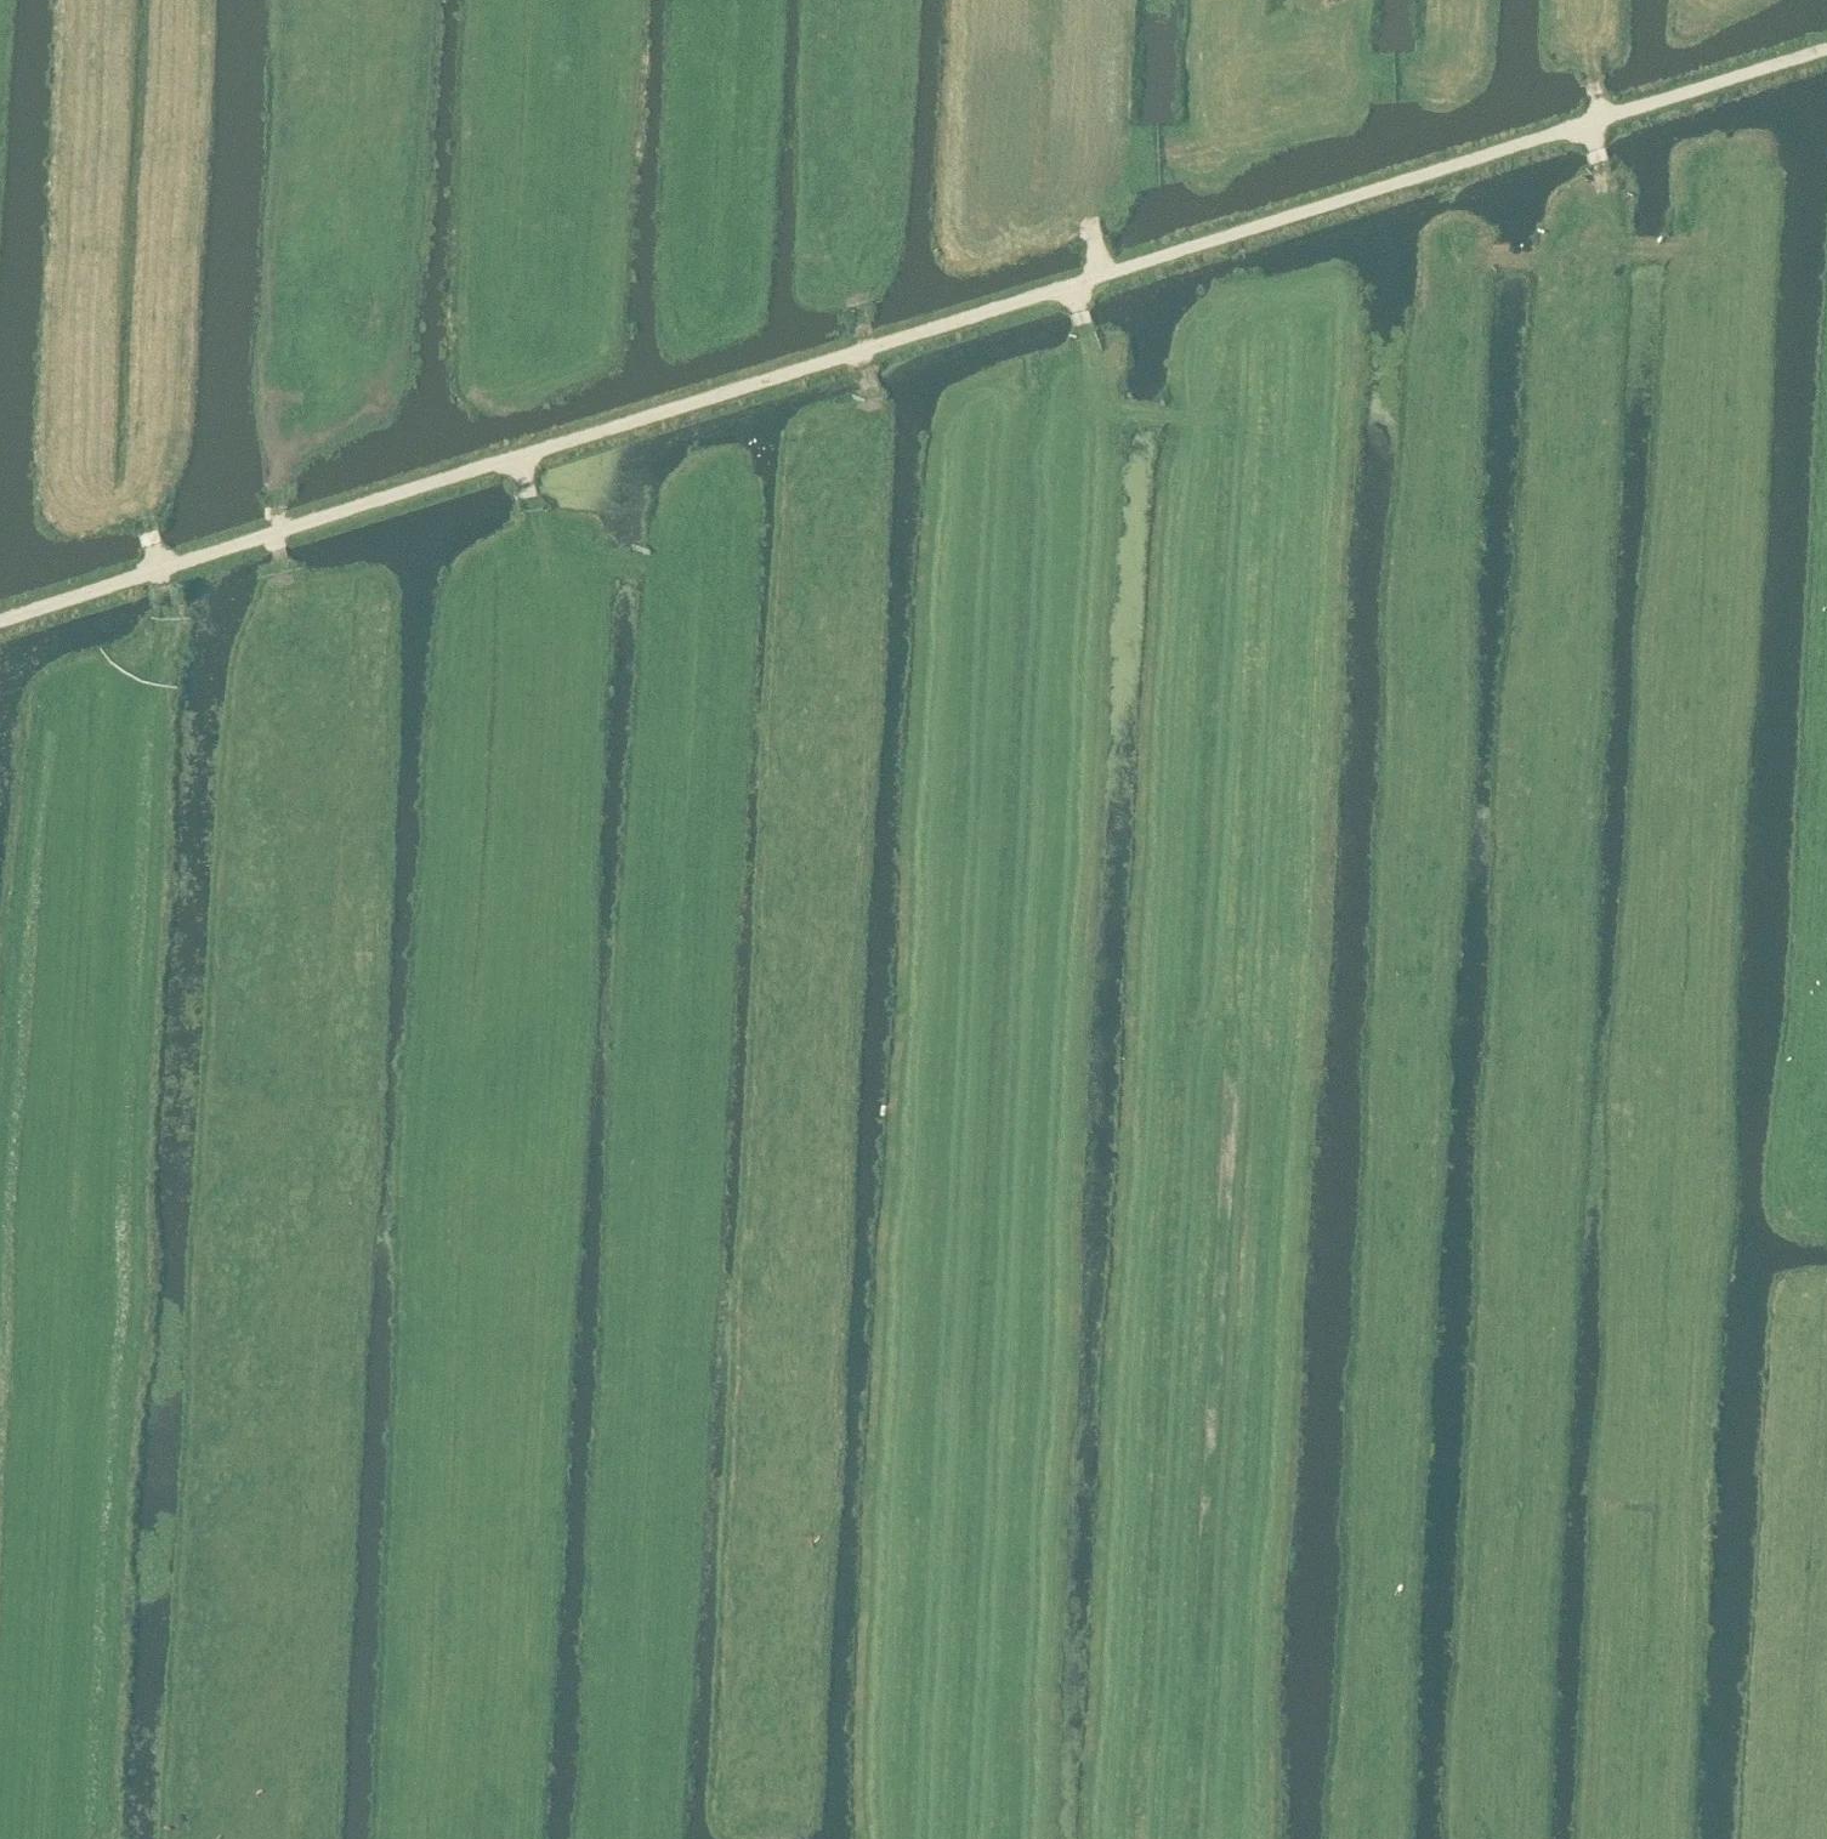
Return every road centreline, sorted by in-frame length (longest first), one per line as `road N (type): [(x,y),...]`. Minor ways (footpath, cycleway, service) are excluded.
road 1 (track): [(0,619),(1826,49)]
road 2 (track): [(1102,279),(1092,238),(1095,180),(1109,155),(1134,162),(1184,154),(1221,137),(1336,111)]
road 3 (track): [(1221,494),(1224,452),(1205,426),(1118,417),(1074,288)]
road 4 (track): [(1095,367),(1089,502)]
road 5 (track): [(1109,155),(980,185)]

